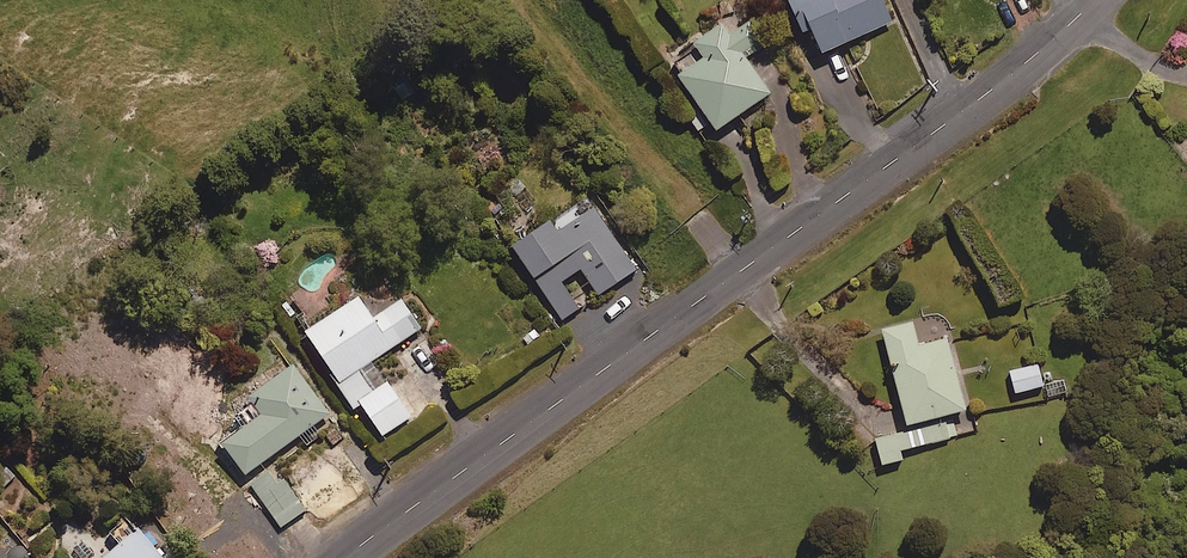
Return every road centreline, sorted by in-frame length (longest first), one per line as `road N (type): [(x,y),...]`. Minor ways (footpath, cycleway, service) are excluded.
road 1 (unclassified): [(1098,0),(1079,24),(345,557)]

